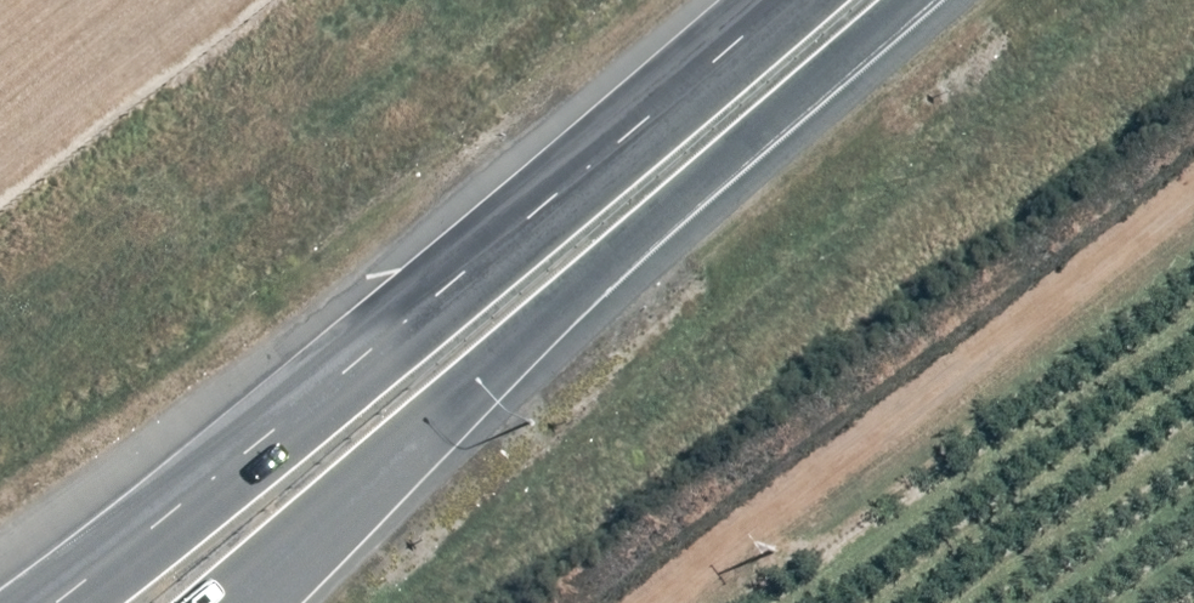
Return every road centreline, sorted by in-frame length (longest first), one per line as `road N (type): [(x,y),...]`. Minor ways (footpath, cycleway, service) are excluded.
road 1 (trunk): [(65,602),(576,201),(794,0)]
road 2 (trunk): [(914,0),(461,389),(236,602)]

